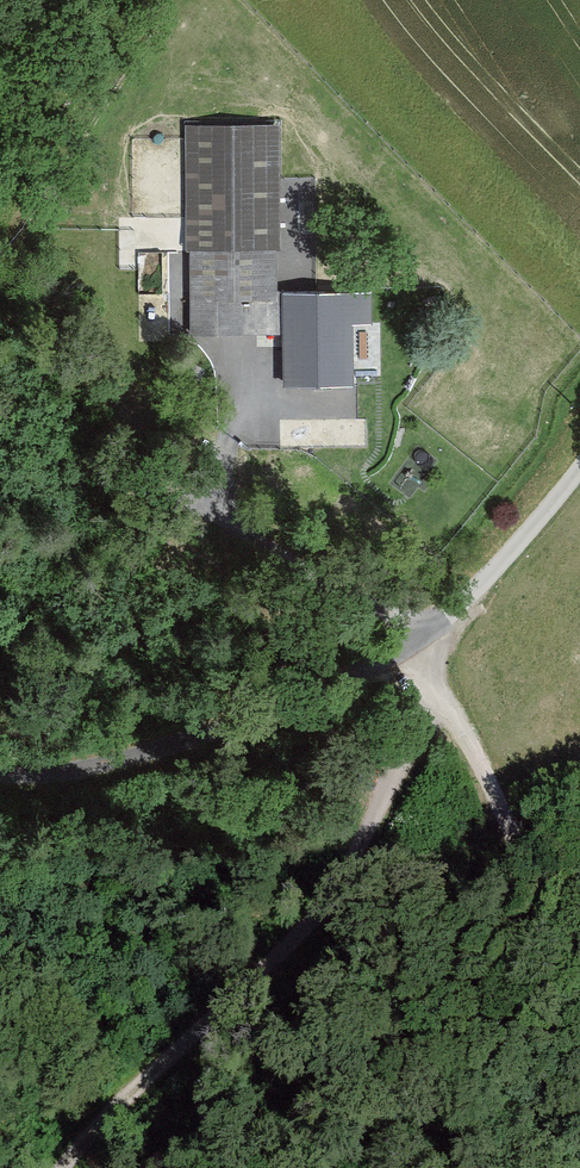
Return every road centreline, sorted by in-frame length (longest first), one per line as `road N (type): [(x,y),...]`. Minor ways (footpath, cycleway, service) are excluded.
road 1 (track): [(415,640),(439,697),(319,914),(67,1167)]
road 2 (track): [(415,640),(159,494),(0,444)]
road 3 (unclassified): [(415,640),(195,739),(86,770),(0,777)]
road 4 (track): [(439,697),(451,708),(579,996)]
road 5 (residential): [(579,461),(484,580),(415,640)]

